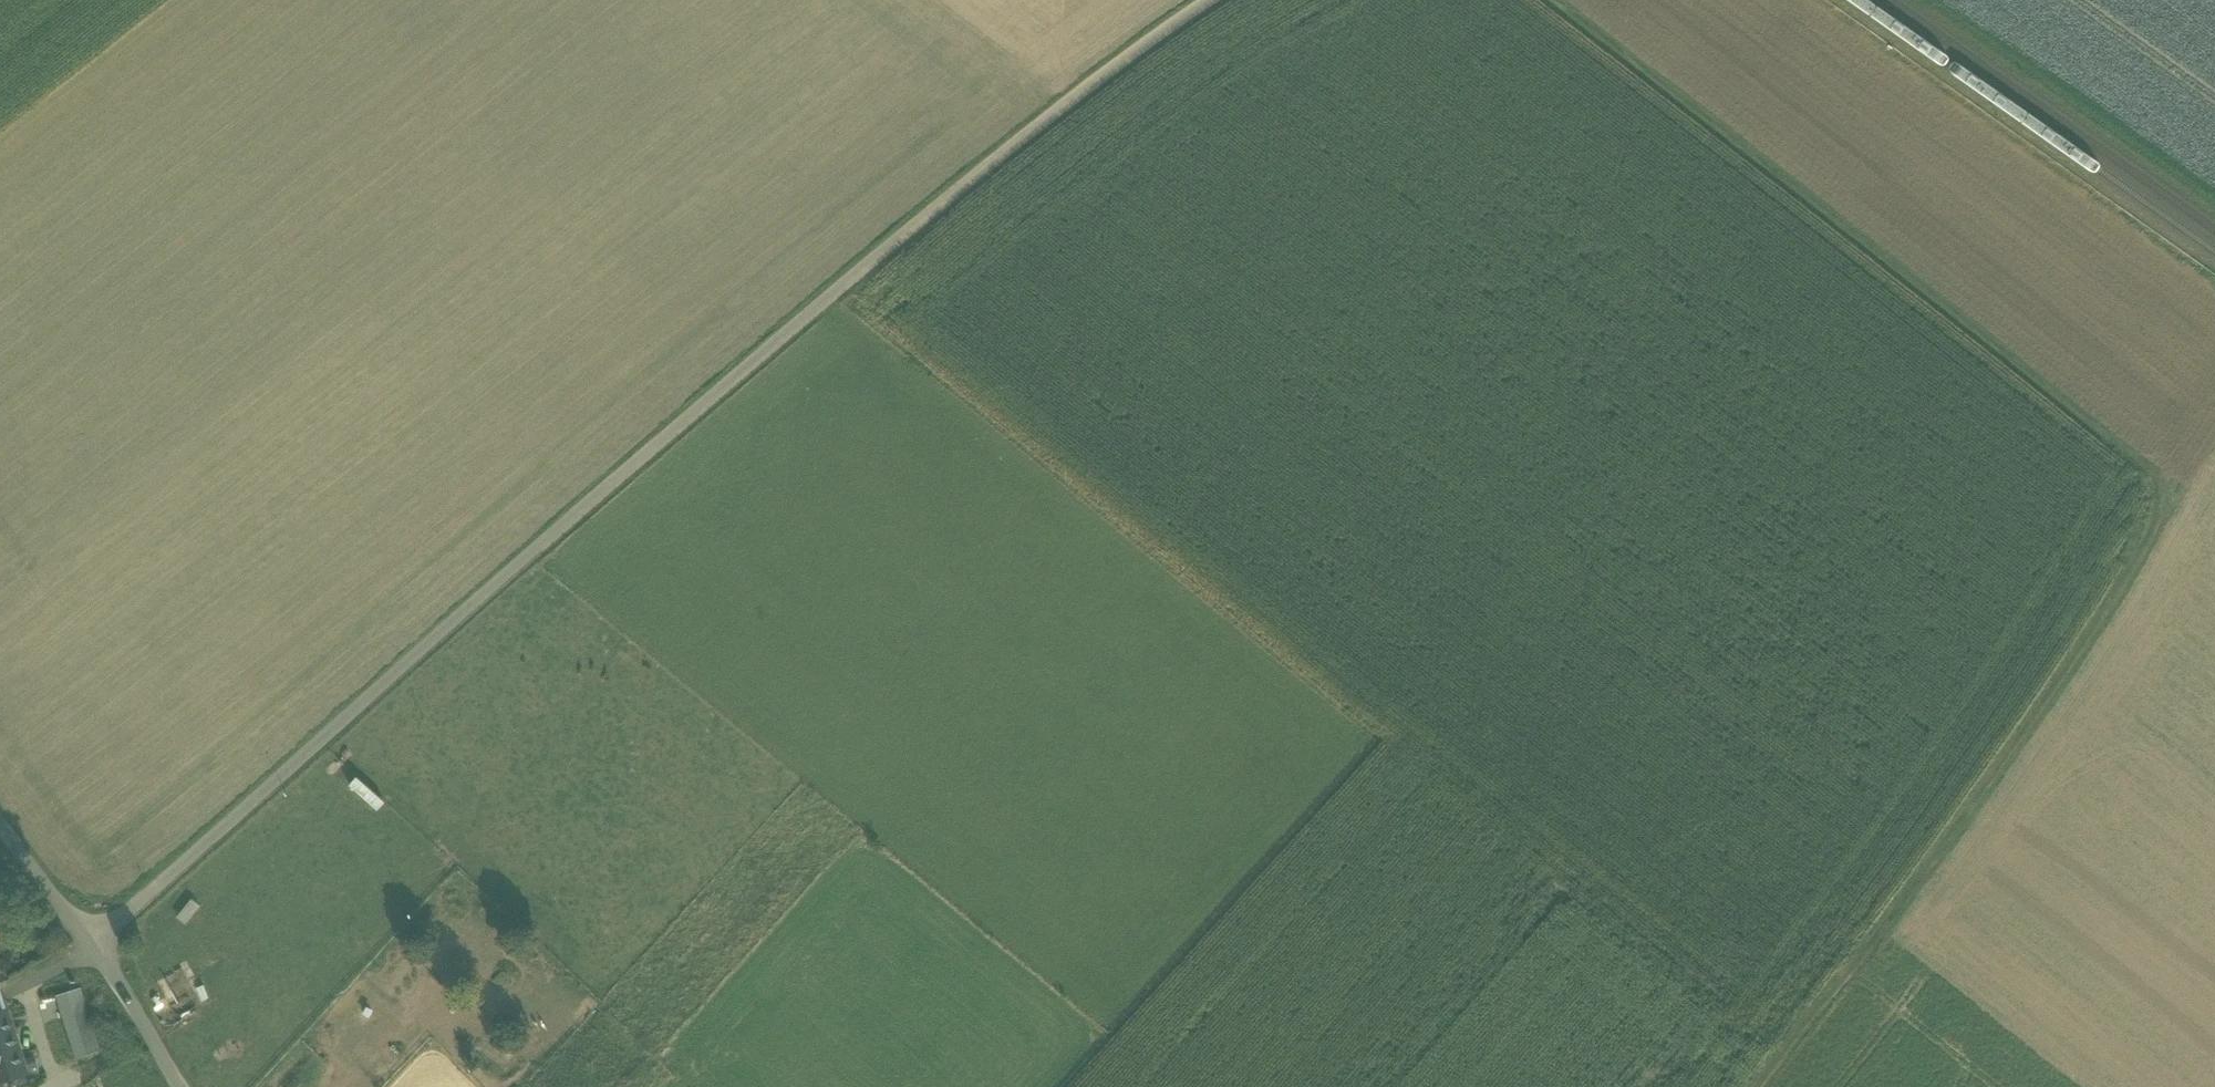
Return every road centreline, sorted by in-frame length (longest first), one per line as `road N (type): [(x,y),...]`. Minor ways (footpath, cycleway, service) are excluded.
road 1 (track): [(1552,0),(1908,276),(2159,486),(2155,528),(2042,705),(1758,1086)]
road 2 (unclassified): [(1210,0),(1122,59),(824,300),(92,946)]
road 3 (unclassified): [(180,1086),(92,946)]
road 4 (unclassified): [(92,946),(0,827)]

